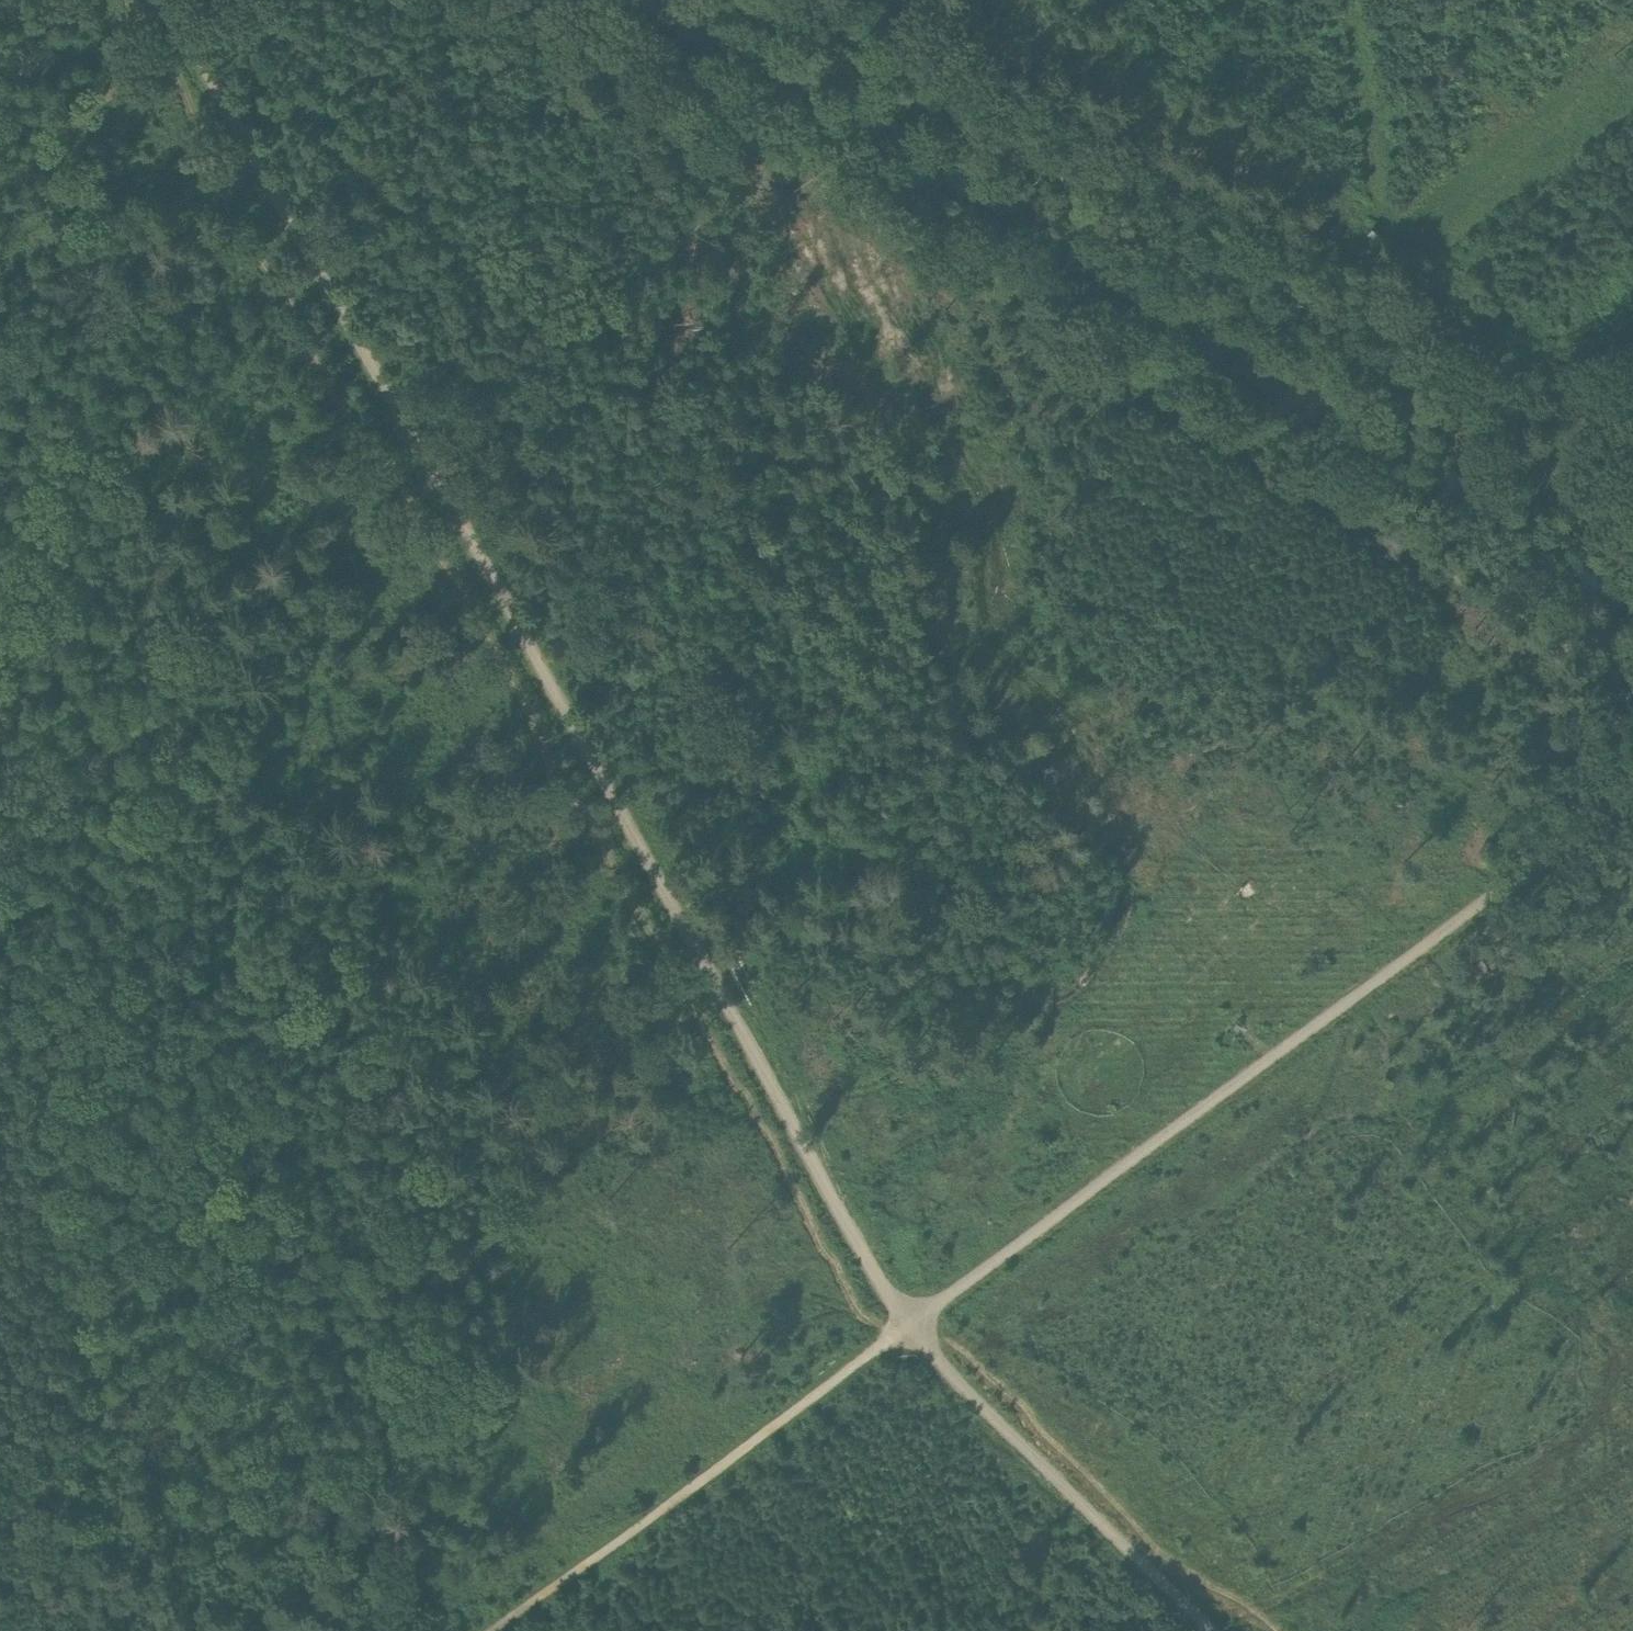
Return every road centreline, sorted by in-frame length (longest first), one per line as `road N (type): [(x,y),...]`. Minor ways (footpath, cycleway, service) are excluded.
road 1 (track): [(912,1324),(882,1293),(159,0)]
road 2 (track): [(531,0),(791,152),(859,23),(1632,541)]
road 3 (track): [(912,1324),(1632,791)]
road 4 (track): [(500,1630),(912,1324)]
road 5 (track): [(1213,1630),(940,1366),(912,1324)]

